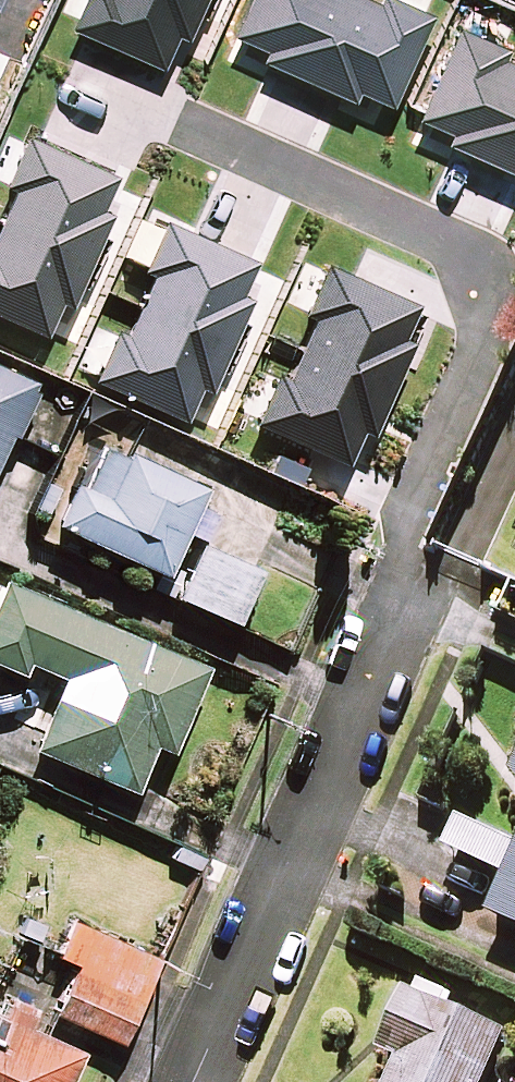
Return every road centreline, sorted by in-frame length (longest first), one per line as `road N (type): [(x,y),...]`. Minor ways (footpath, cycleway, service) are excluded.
road 1 (residential): [(177,119),(440,237),(478,267),(488,290),(489,329),(404,527),(407,595)]
road 2 (residential): [(407,595),(191,1081)]
road 3 (residential): [(514,432),(463,561),(407,595)]

